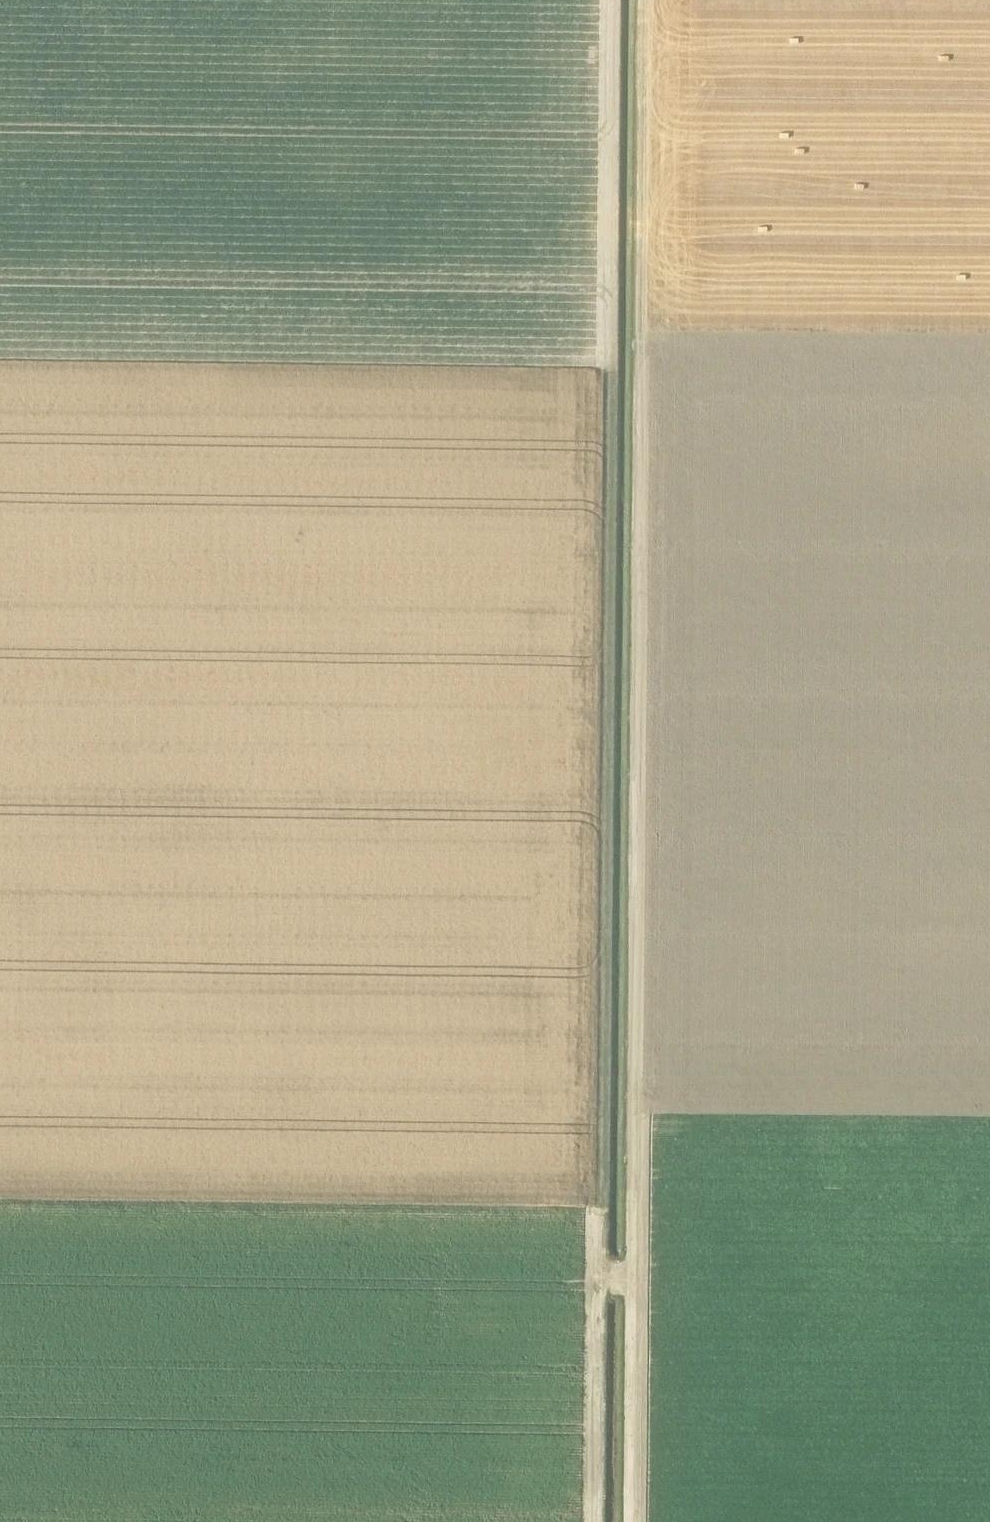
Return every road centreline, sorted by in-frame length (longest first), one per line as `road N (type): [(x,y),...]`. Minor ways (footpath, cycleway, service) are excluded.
road 1 (track): [(628,1521),(631,1191)]

